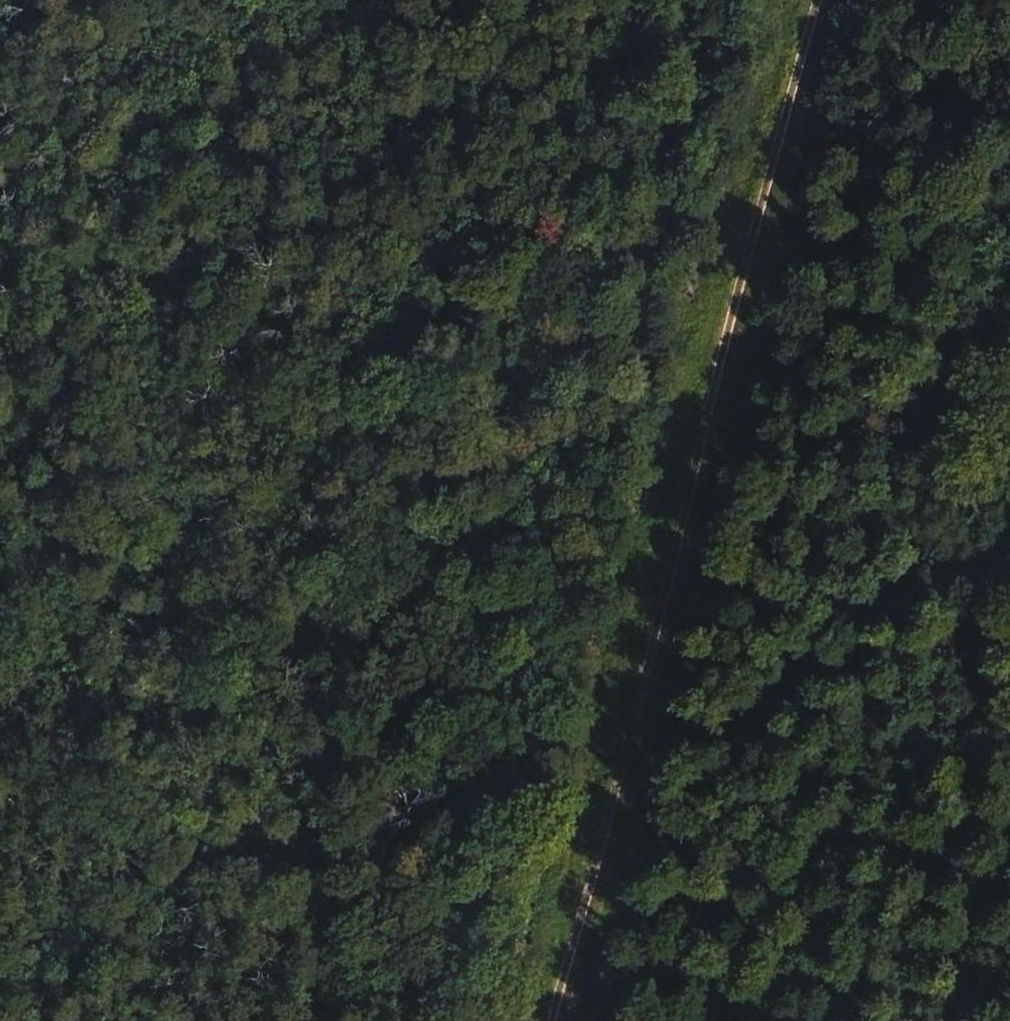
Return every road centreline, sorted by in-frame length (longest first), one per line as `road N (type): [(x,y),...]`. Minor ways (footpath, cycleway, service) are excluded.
road 1 (track): [(0,497),(384,1020)]

